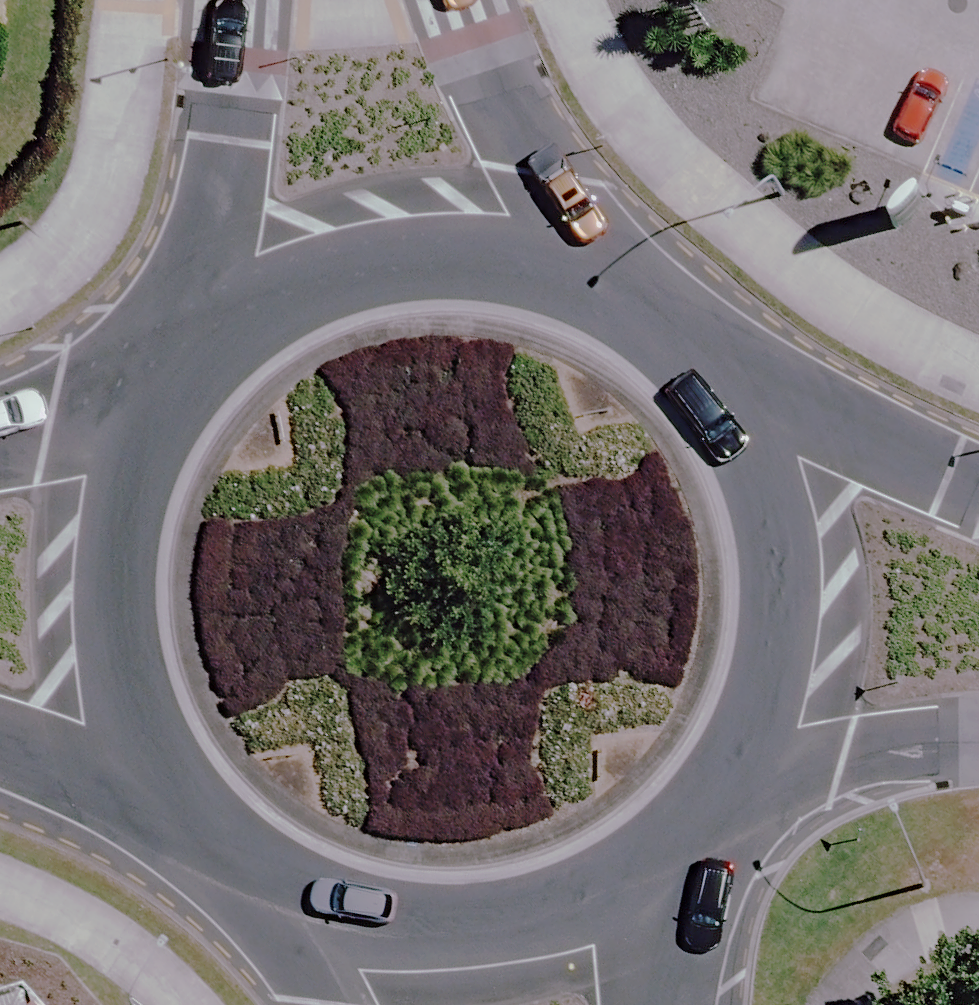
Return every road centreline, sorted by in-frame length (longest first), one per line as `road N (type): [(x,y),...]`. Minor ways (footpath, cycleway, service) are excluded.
road 1 (secondary): [(784,420),(828,546),(823,679),(768,801)]
road 2 (secondary): [(165,777),(128,692),(116,600),(128,508),(163,422)]
road 3 (secondary): [(655,906),(546,947),(430,952),(318,919)]
road 4 (secondary): [(228,339),(239,0)]
road 5 (secondary): [(228,339),(321,275),(429,244),(542,248)]
road 6 (secondary): [(542,248),(638,281),(721,340),(784,420)]
road 7 (secondary): [(460,0),(543,175),(542,248)]
road 8 (secondary): [(978,741),(844,756),(768,801)]
road 9 (secondary): [(318,919),(231,859),(165,777)]
road 10 (secondary): [(784,420),(978,490)]
road 11 (secondary): [(165,777),(0,744)]
road 12 (secondary): [(0,436),(163,422)]
road 13 (secondary): [(768,801),(698,876),(655,906)]

